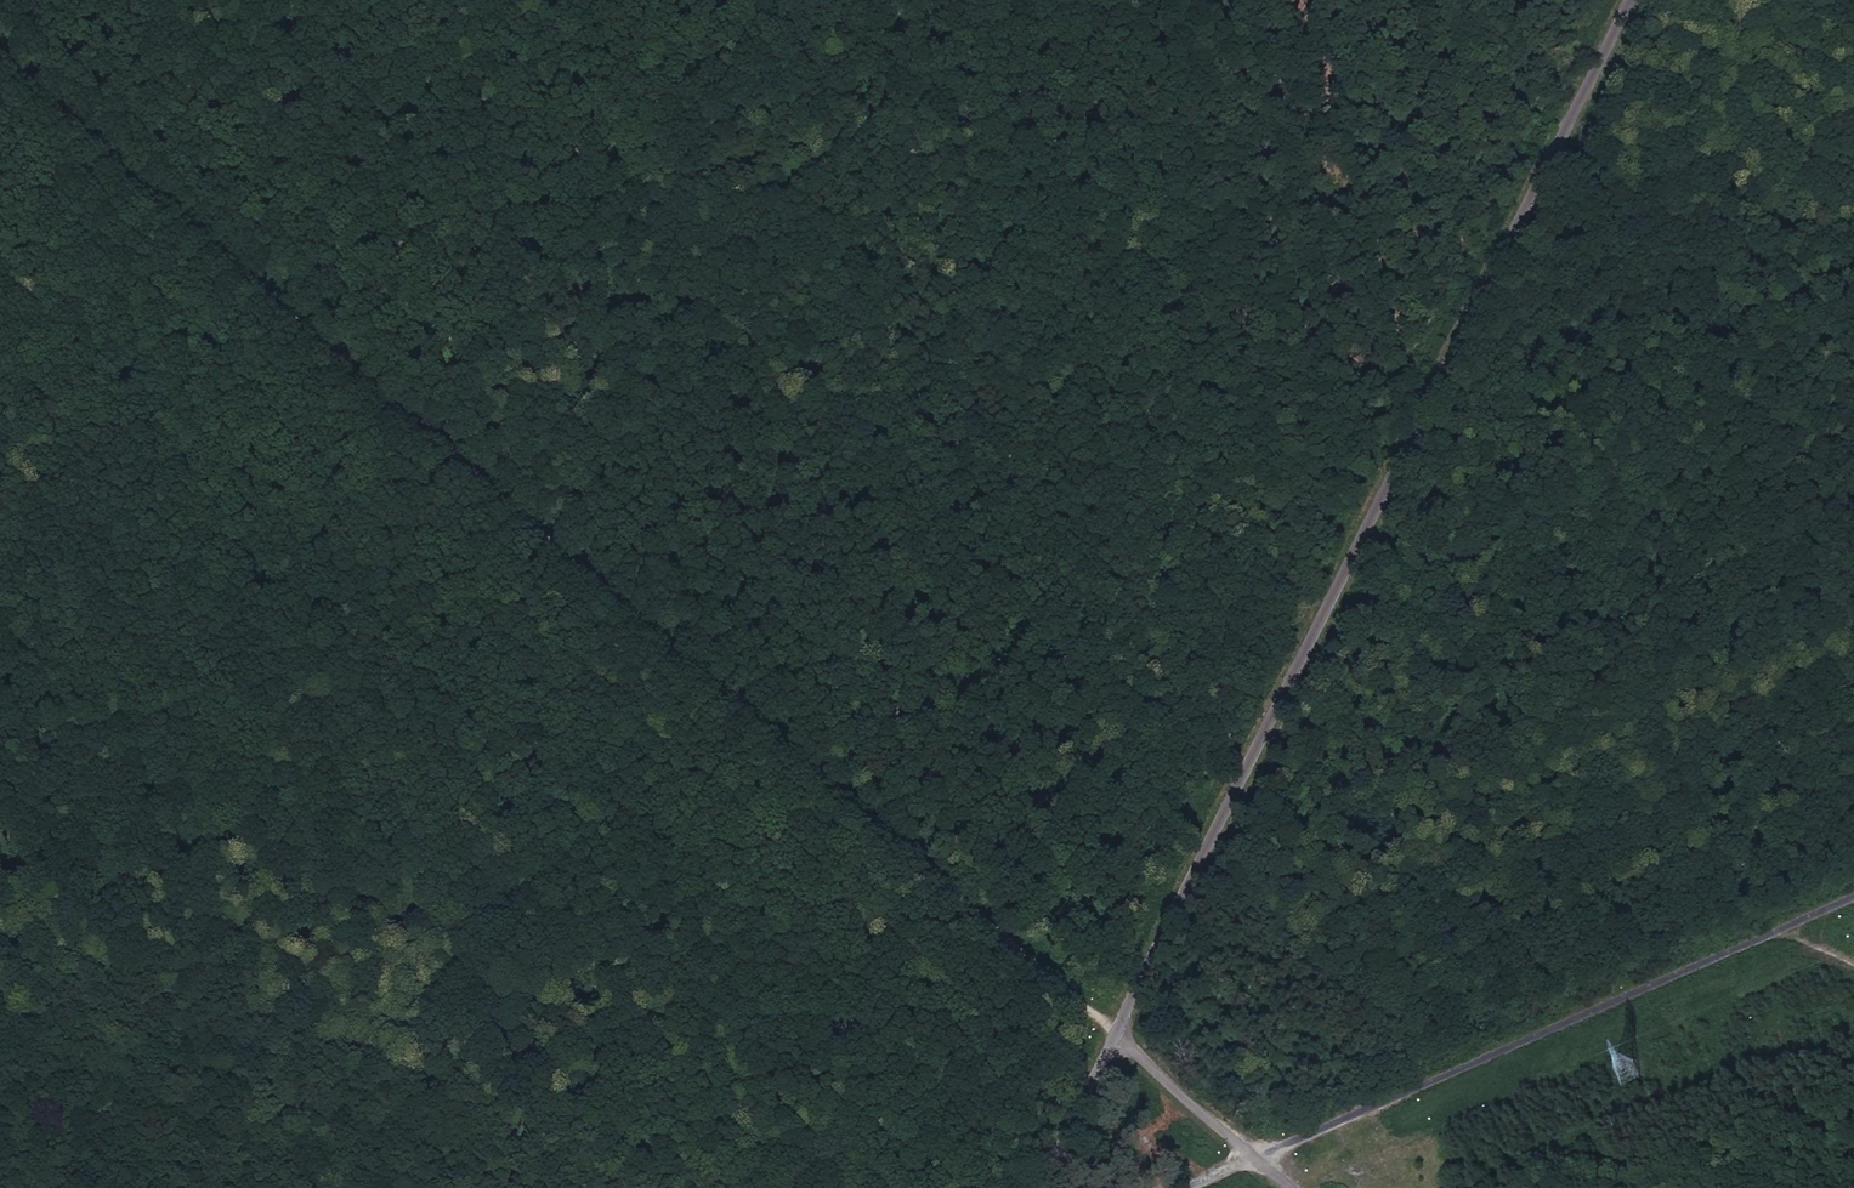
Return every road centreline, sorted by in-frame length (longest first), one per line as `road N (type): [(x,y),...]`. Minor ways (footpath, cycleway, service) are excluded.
road 1 (track): [(1115,1032),(0,57)]
road 2 (track): [(1853,896),(1188,1187)]

